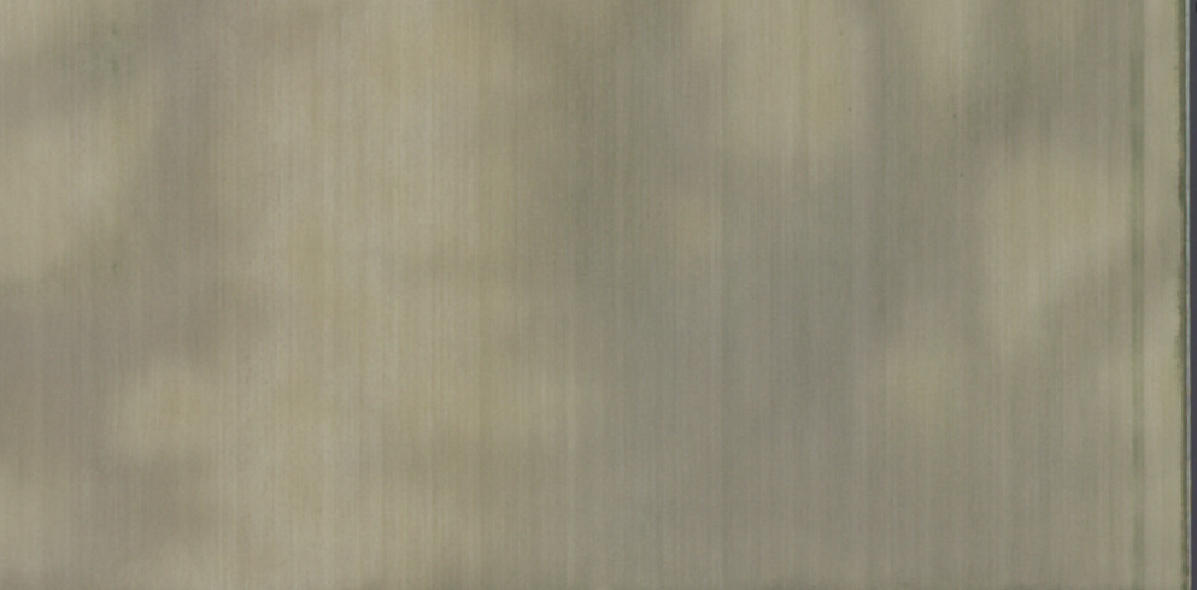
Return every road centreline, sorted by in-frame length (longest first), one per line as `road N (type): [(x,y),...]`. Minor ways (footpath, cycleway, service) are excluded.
road 1 (residential): [(1196,133),(1196,0)]

